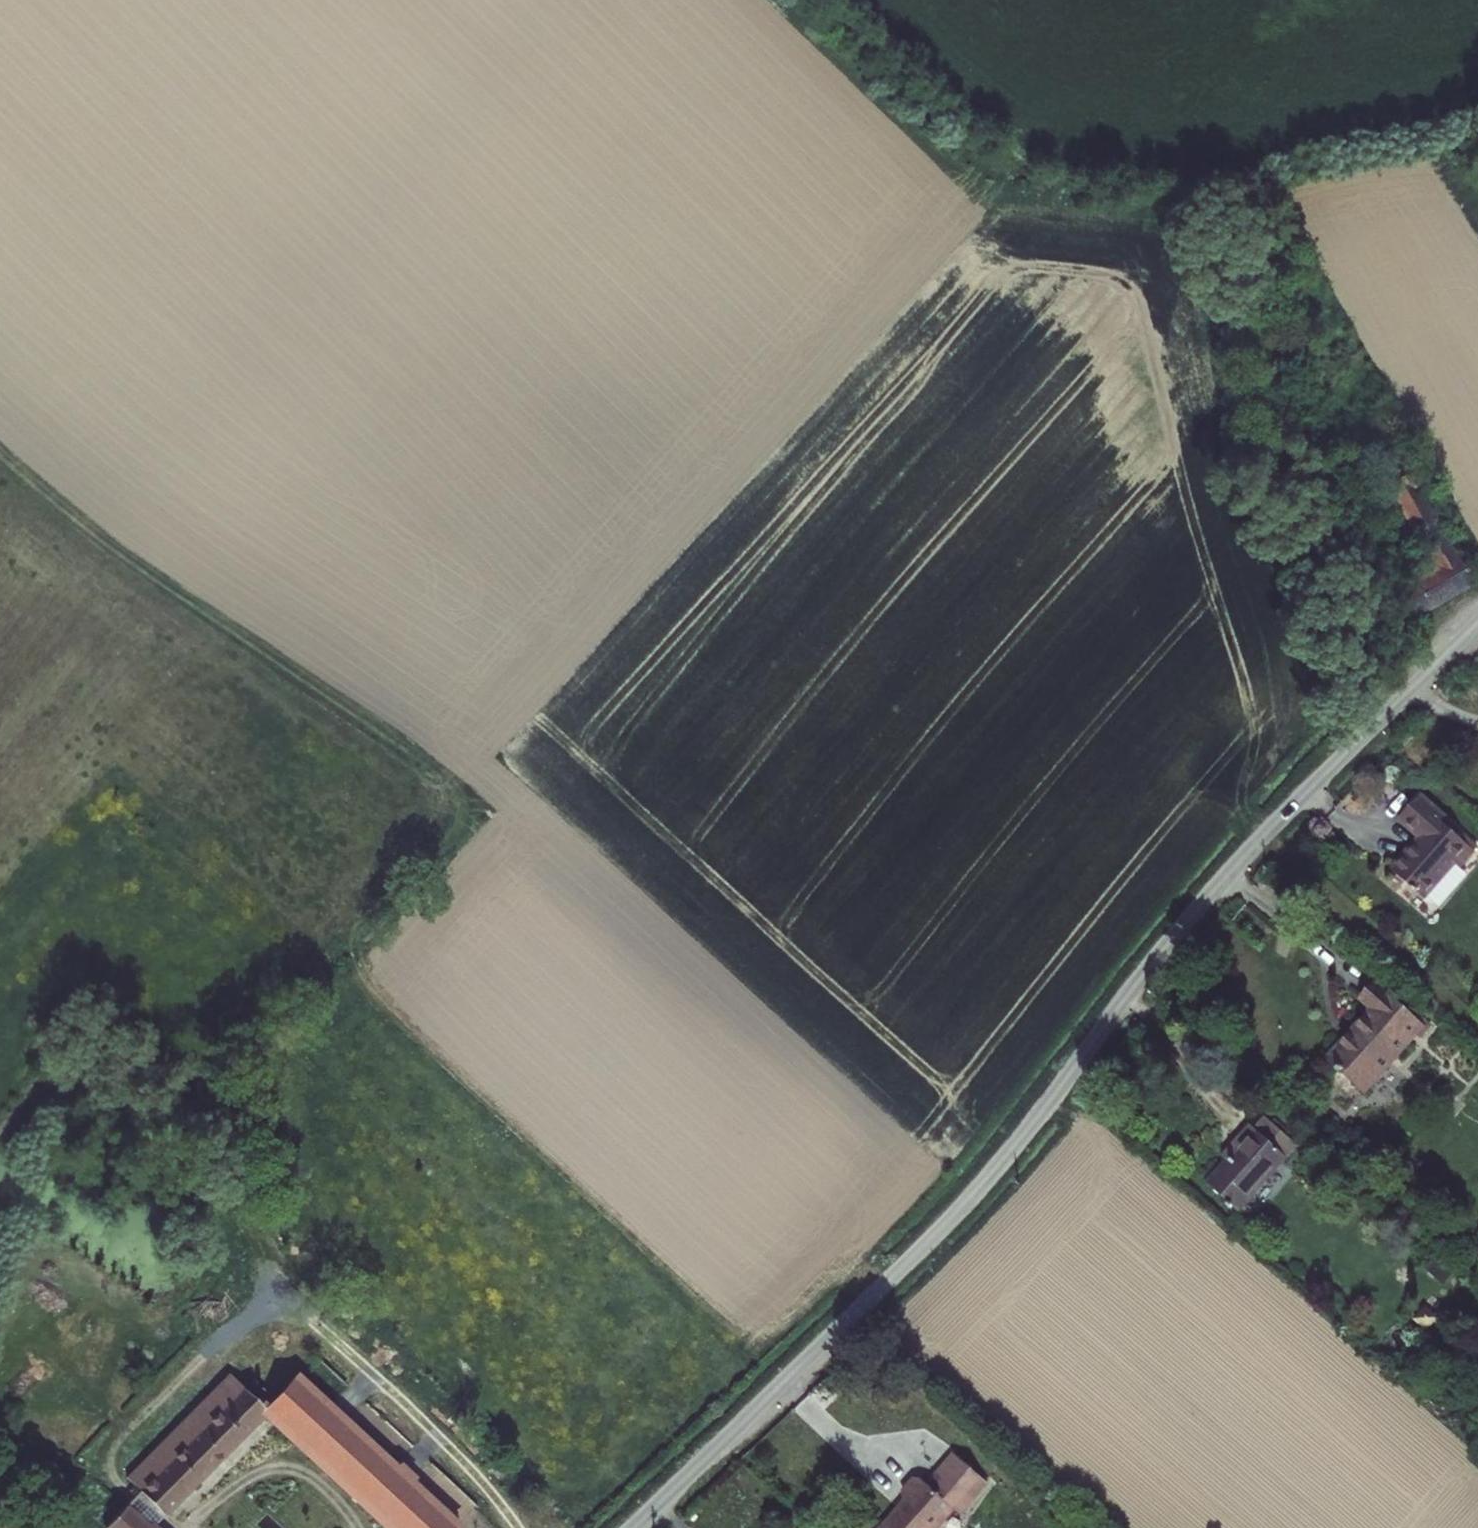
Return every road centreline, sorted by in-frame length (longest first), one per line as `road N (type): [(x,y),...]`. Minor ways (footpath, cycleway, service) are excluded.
road 1 (residential): [(633,1527),(943,1227),(1035,1122),(1214,887),(1477,620)]

